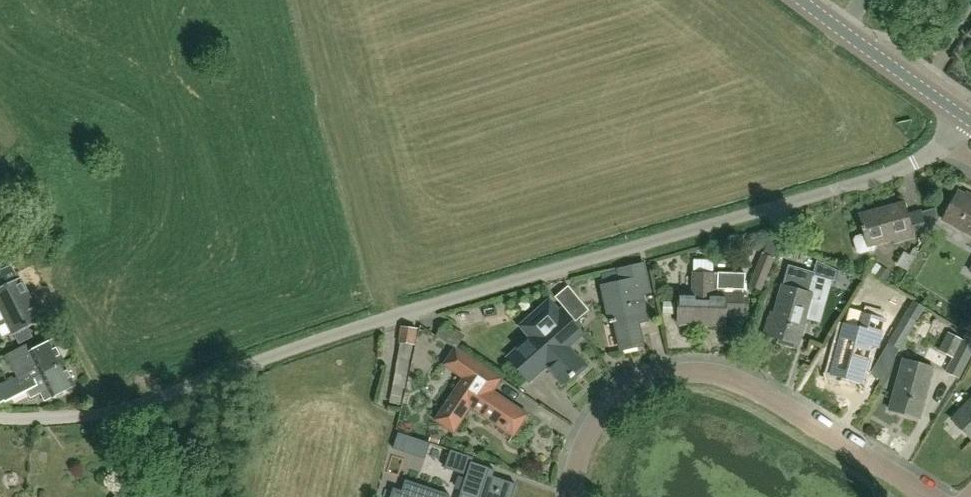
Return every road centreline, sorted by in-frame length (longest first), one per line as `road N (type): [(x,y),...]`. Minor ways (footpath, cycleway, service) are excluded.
road 1 (unclassified): [(0,420),(61,420),(150,403),(410,313),(897,170),(941,146)]
road 2 (residential): [(575,496),(584,443),(613,404),(661,377),(699,373),(755,388),(928,496)]
road 3 (secondary): [(960,117),(801,0)]

